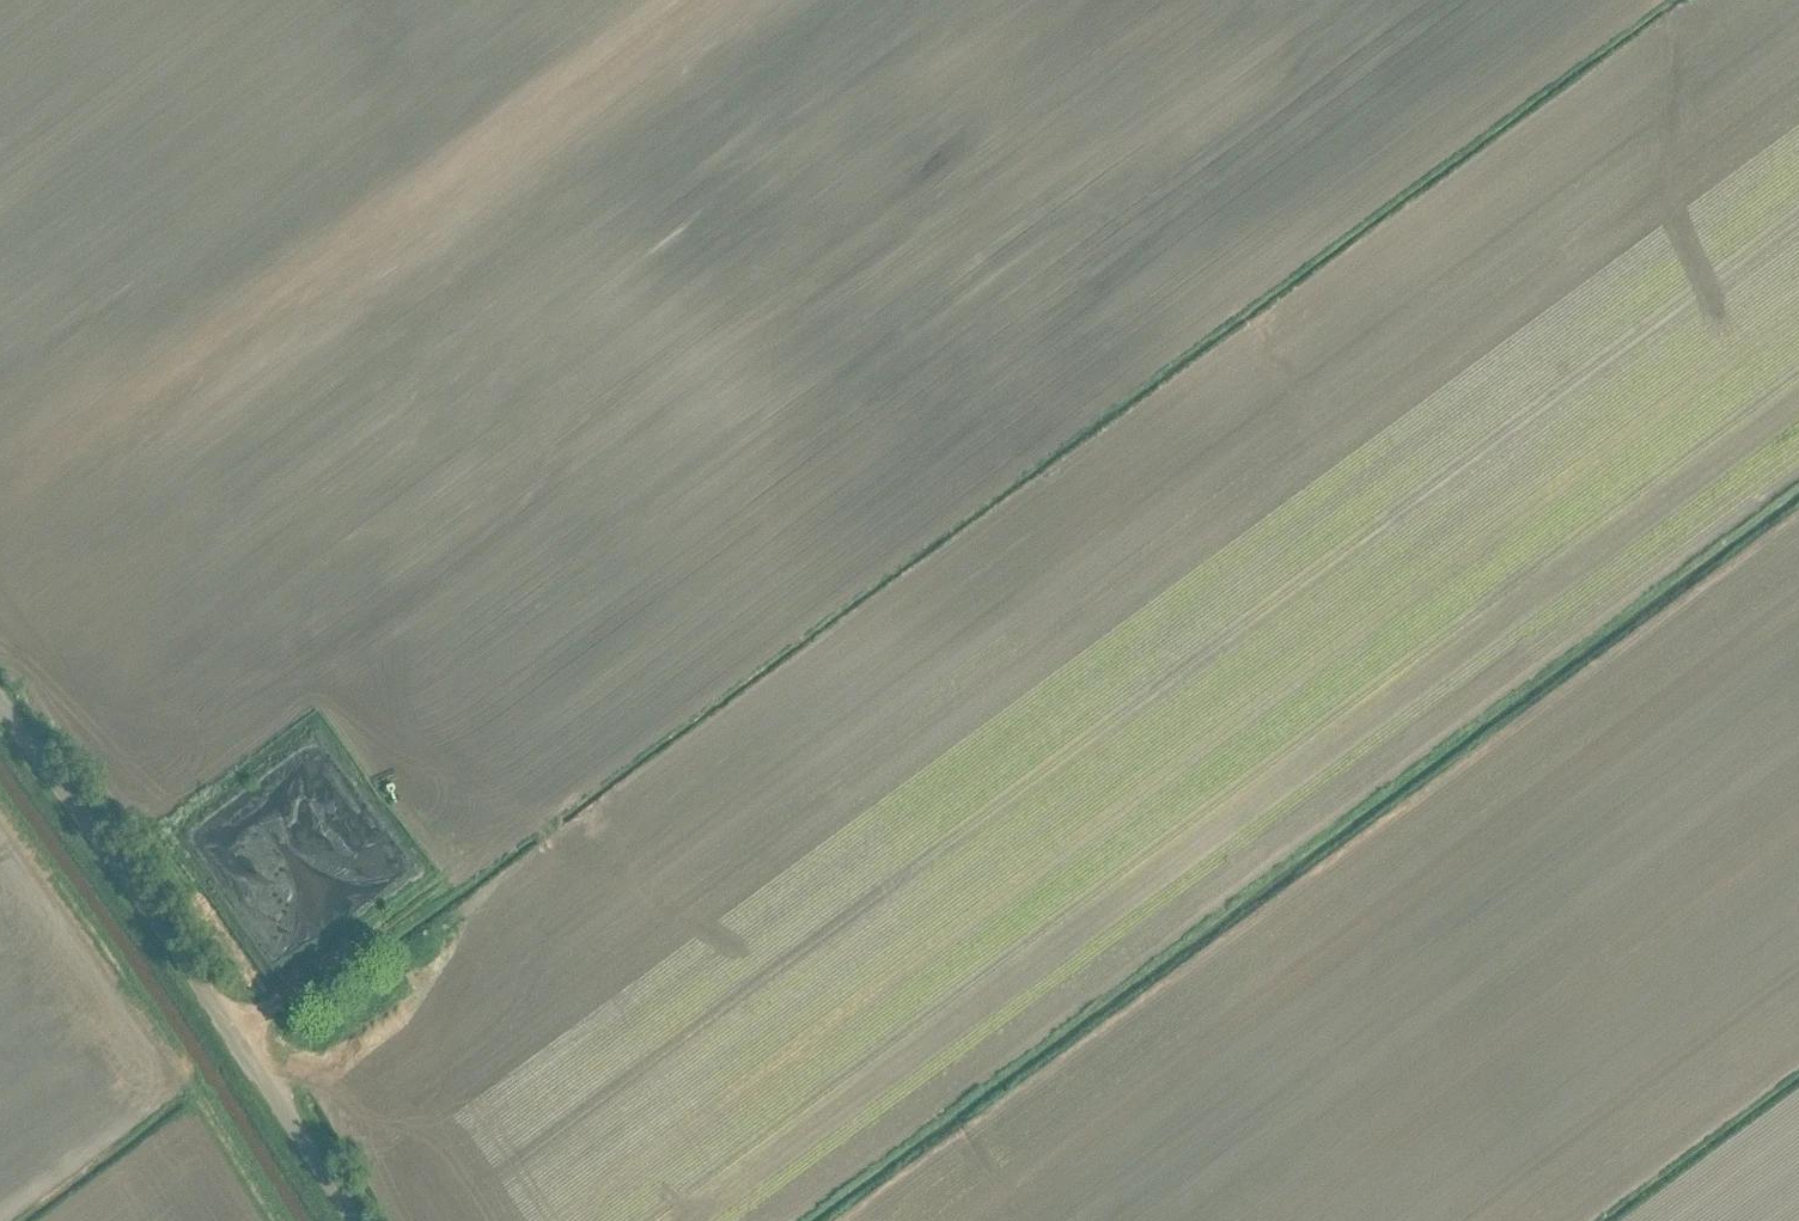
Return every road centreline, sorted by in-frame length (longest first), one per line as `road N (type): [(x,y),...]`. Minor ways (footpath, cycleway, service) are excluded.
road 1 (unclassified): [(346,1220),(185,968),(0,712)]

